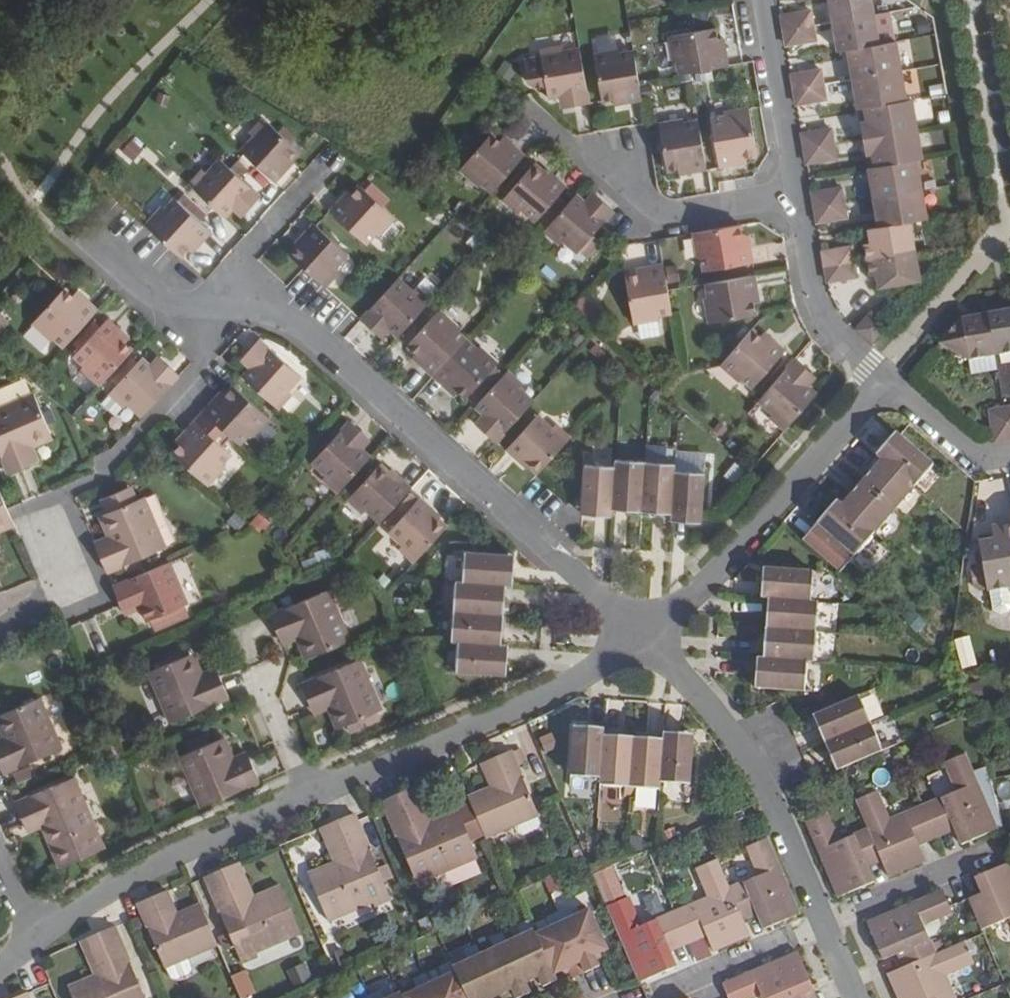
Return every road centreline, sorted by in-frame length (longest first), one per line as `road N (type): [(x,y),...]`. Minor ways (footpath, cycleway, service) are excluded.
road 1 (residential): [(36,935),(156,868),(580,678),(642,631)]
road 2 (residential): [(642,631),(299,329),(222,309)]
road 3 (residential): [(642,631),(767,793),(827,927)]
road 4 (residential): [(880,378),(710,577),(642,631)]
road 5 (residential): [(790,195),(823,325),(880,378)]
road 6 (residential): [(603,158),(662,214),(790,195)]
road 7 (residential): [(762,0),(790,195)]
road 8 (residential): [(827,927),(658,997)]
road 9 (residential): [(324,174),(227,283),(222,309)]
road 10 (residential): [(979,861),(827,927)]
road 11 (residential): [(222,309),(169,303),(84,232)]
road 12 (residential): [(880,378),(981,461),(1009,456)]
road 13 (residential): [(0,638),(69,583),(43,522)]
road 14 (residential): [(222,309),(217,351),(152,427)]

